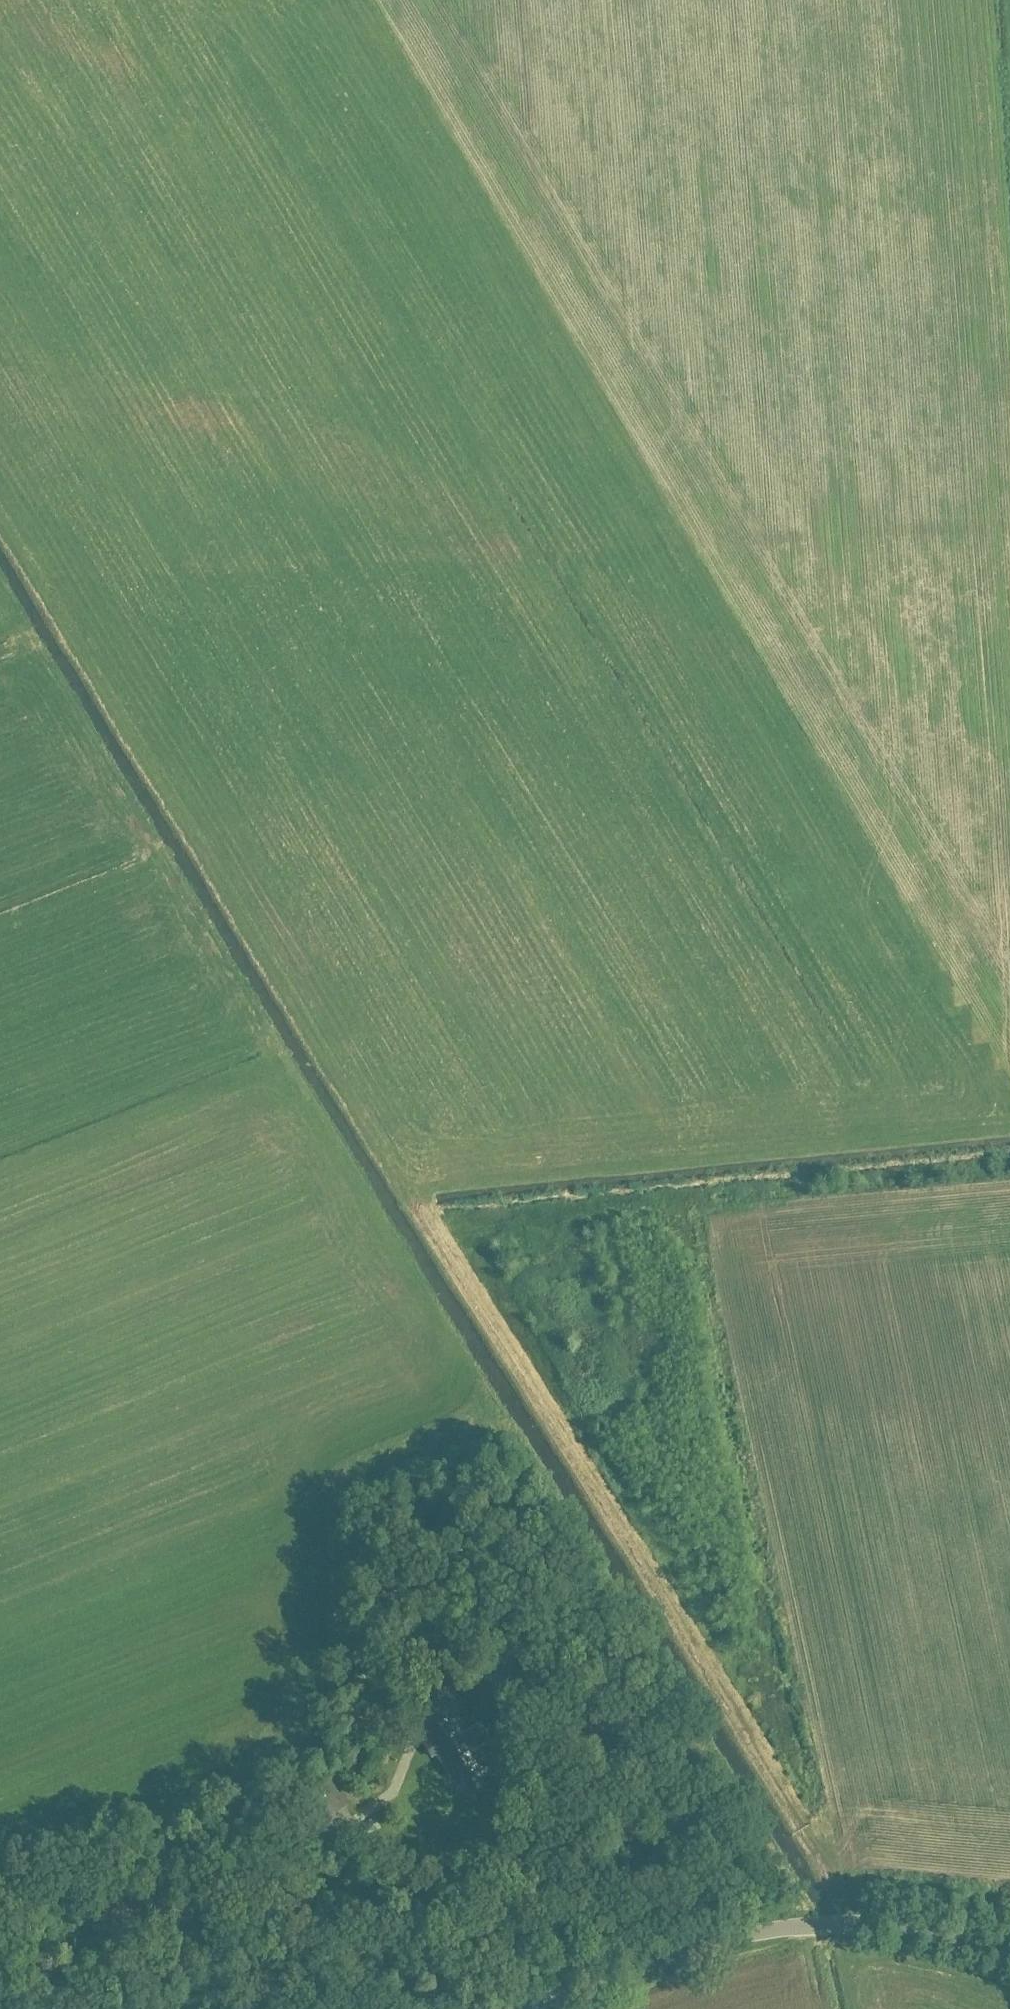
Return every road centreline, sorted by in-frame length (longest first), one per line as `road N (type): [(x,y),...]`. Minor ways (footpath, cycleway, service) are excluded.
road 1 (unclassified): [(1009,1957),(885,1924),(806,1925),(678,1952),(516,2008)]

